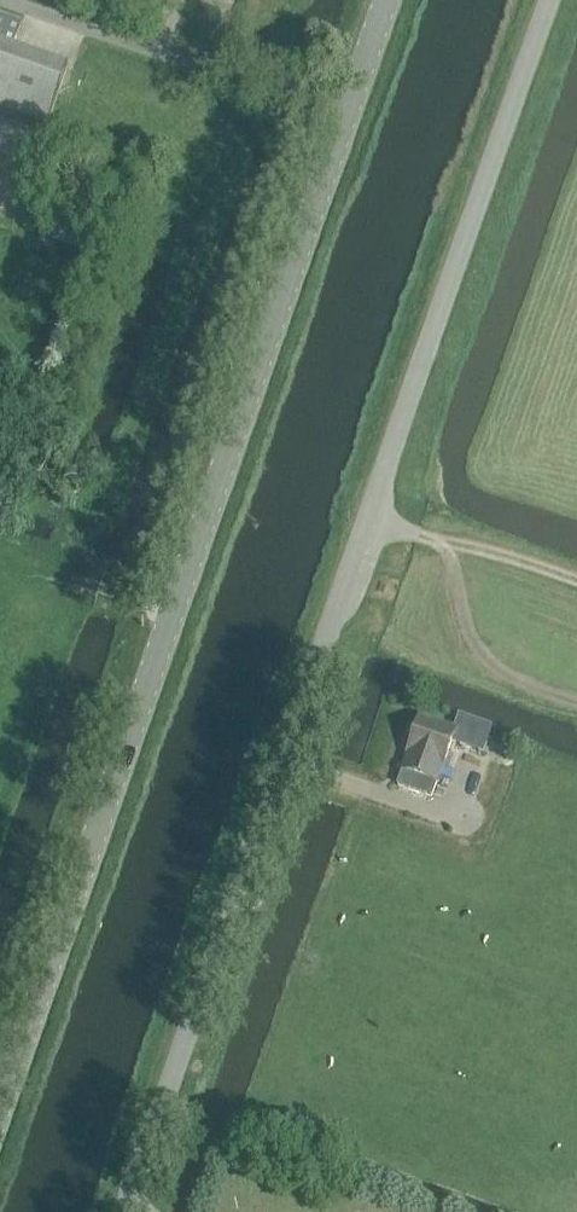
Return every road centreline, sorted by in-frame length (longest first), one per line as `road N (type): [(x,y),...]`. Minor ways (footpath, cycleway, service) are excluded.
road 1 (unclassified): [(130,1211),(553,0)]
road 2 (tertiary): [(0,1107),(386,0)]
road 3 (track): [(576,703),(489,665),(447,540)]
road 4 (track): [(447,540),(576,580)]

